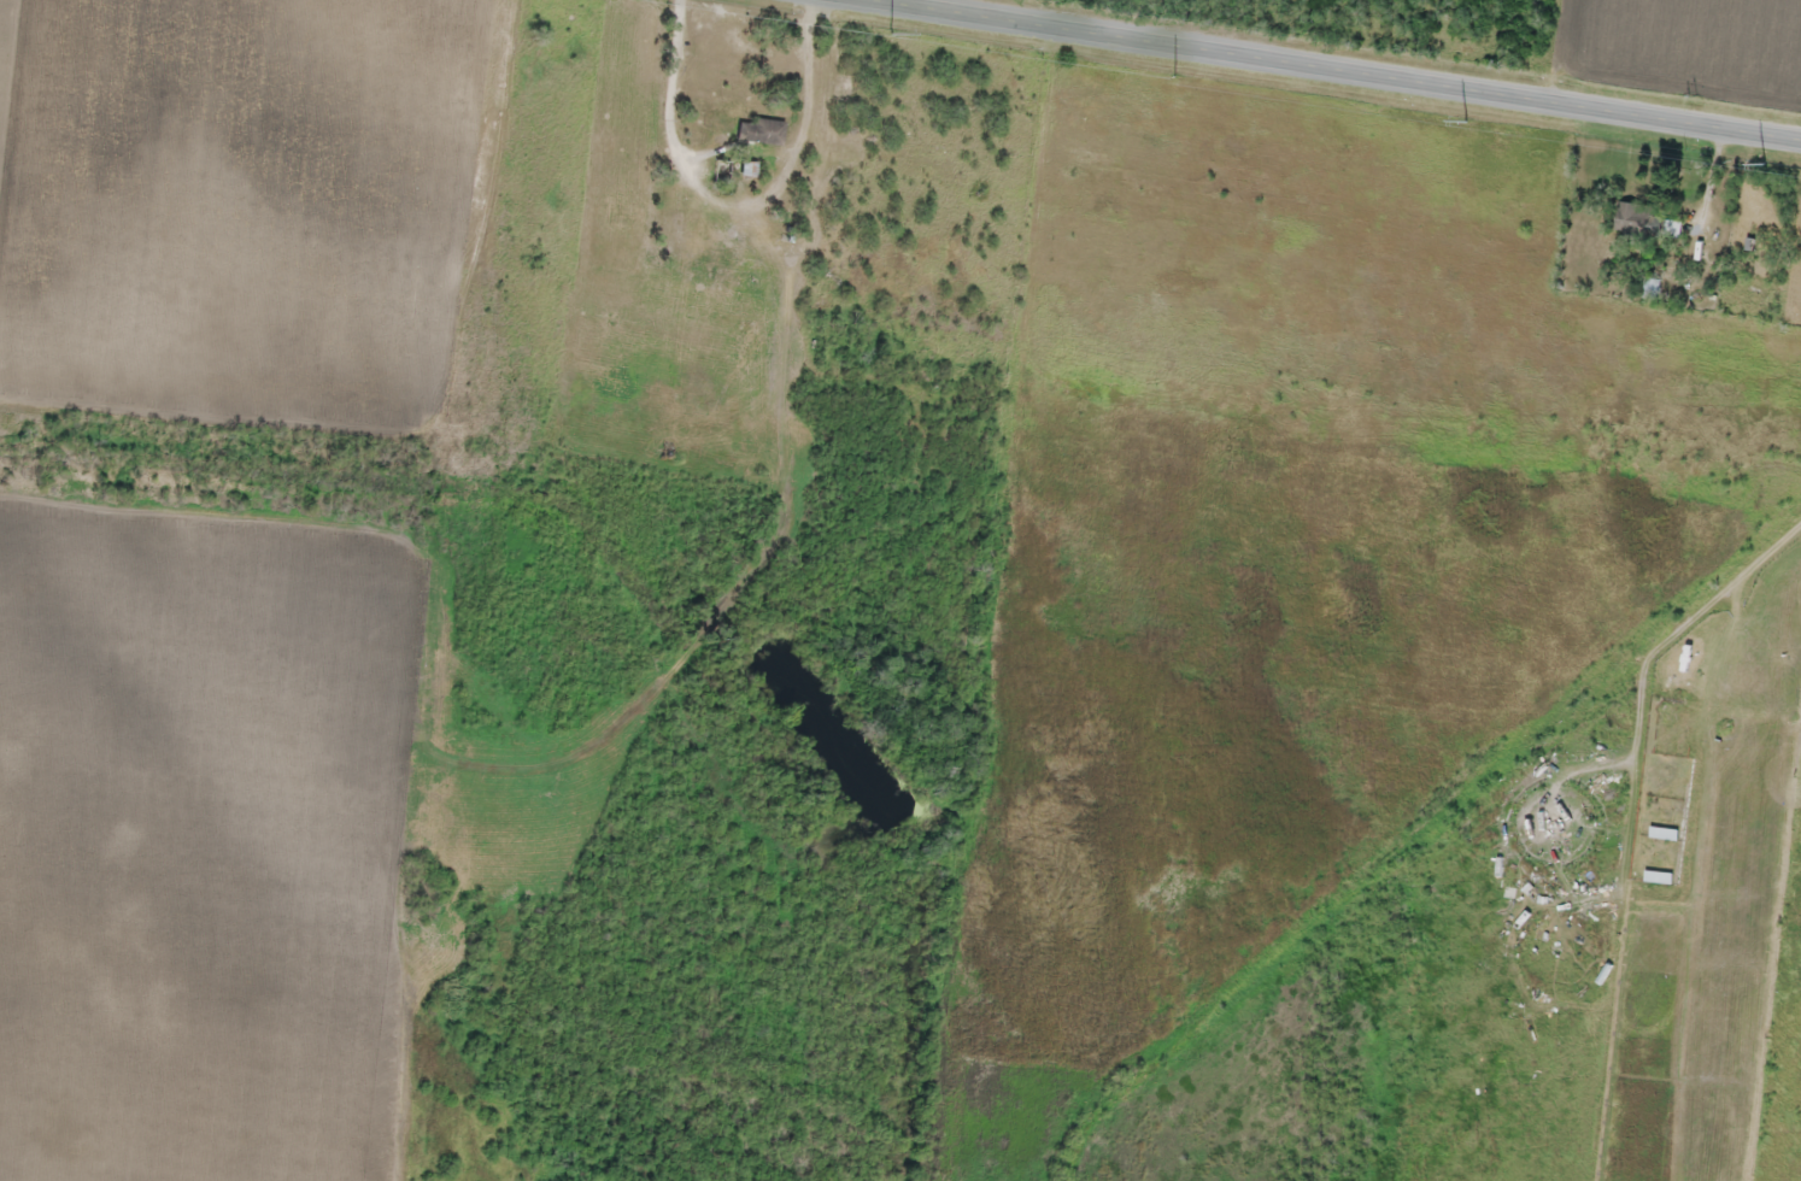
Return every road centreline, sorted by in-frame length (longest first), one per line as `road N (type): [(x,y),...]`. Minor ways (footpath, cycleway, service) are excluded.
road 1 (secondary): [(1800,141),(859,0)]

